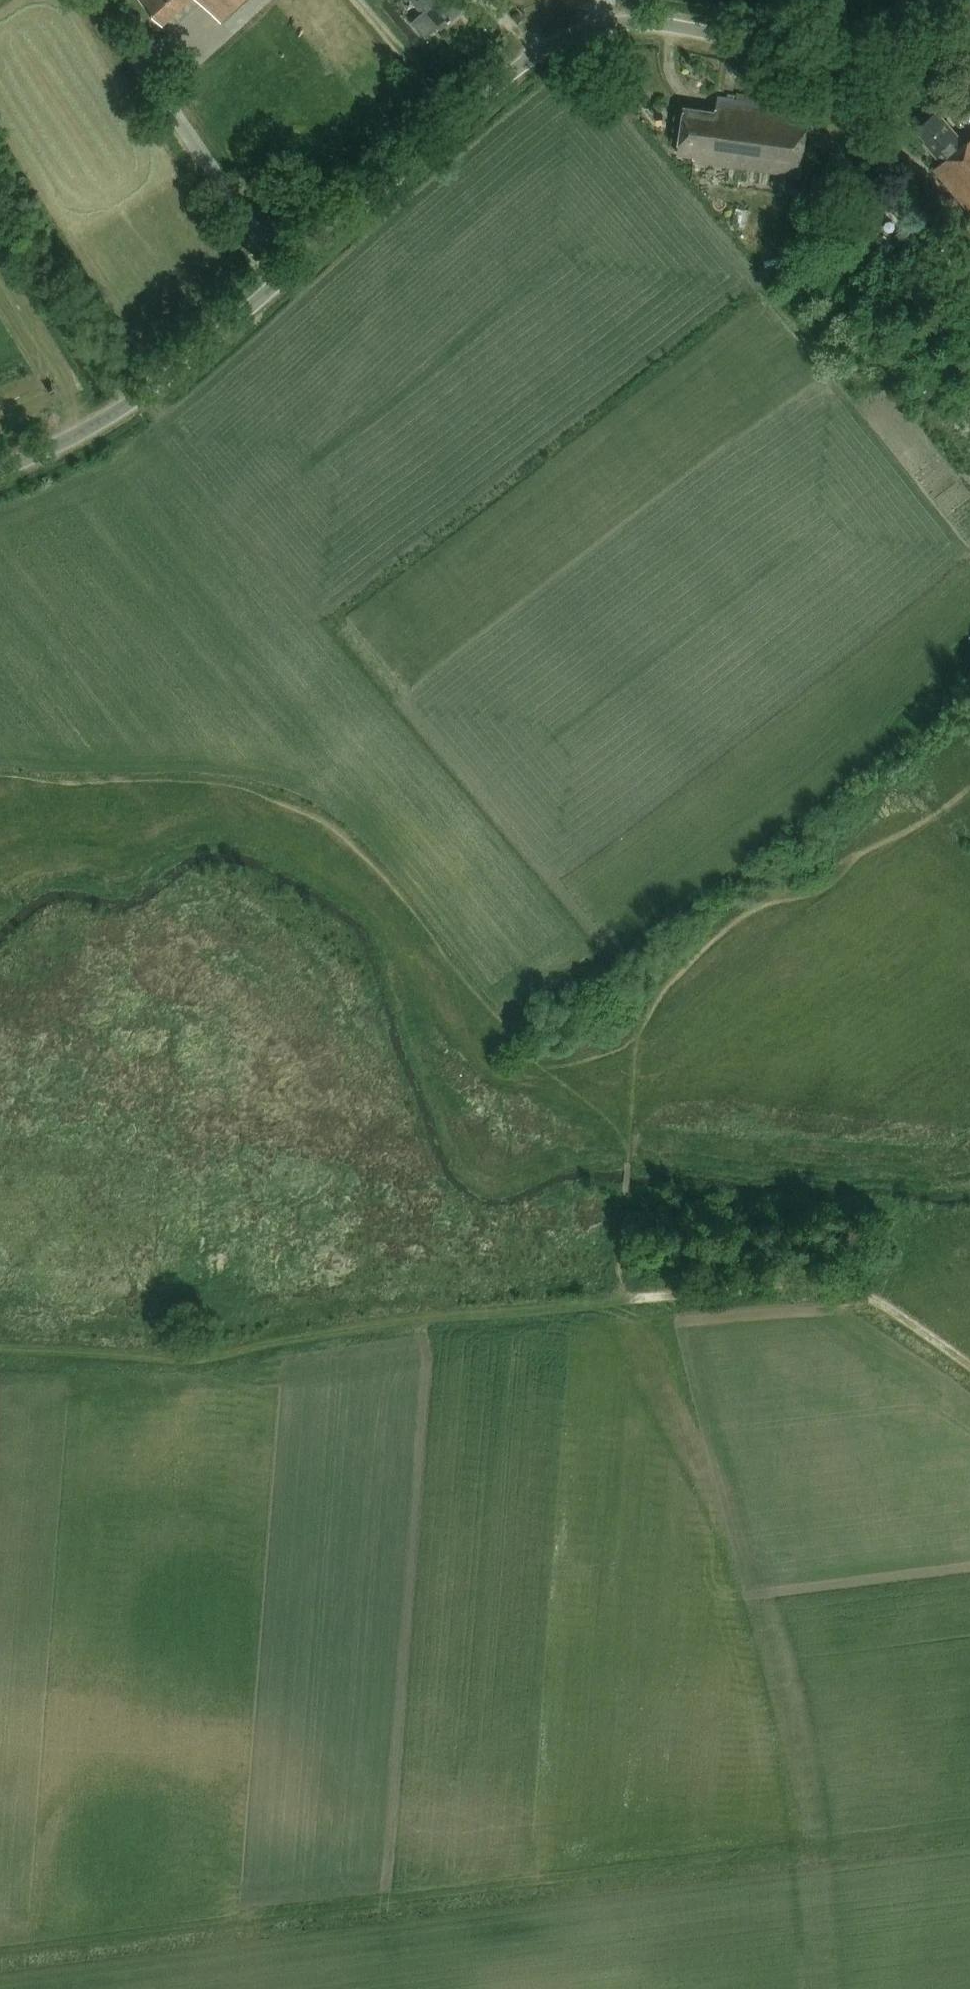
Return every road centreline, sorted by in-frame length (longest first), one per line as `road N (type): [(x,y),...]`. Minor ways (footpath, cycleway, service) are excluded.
road 1 (unclassified): [(0,468),(45,451),(164,382),(474,107),(564,38),(609,26),(687,29),(884,58),(969,31)]
road 2 (track): [(0,1358),(228,1355),(626,1298)]
road 3 (track): [(626,1298),(802,1287),(853,1292),(969,1369)]

